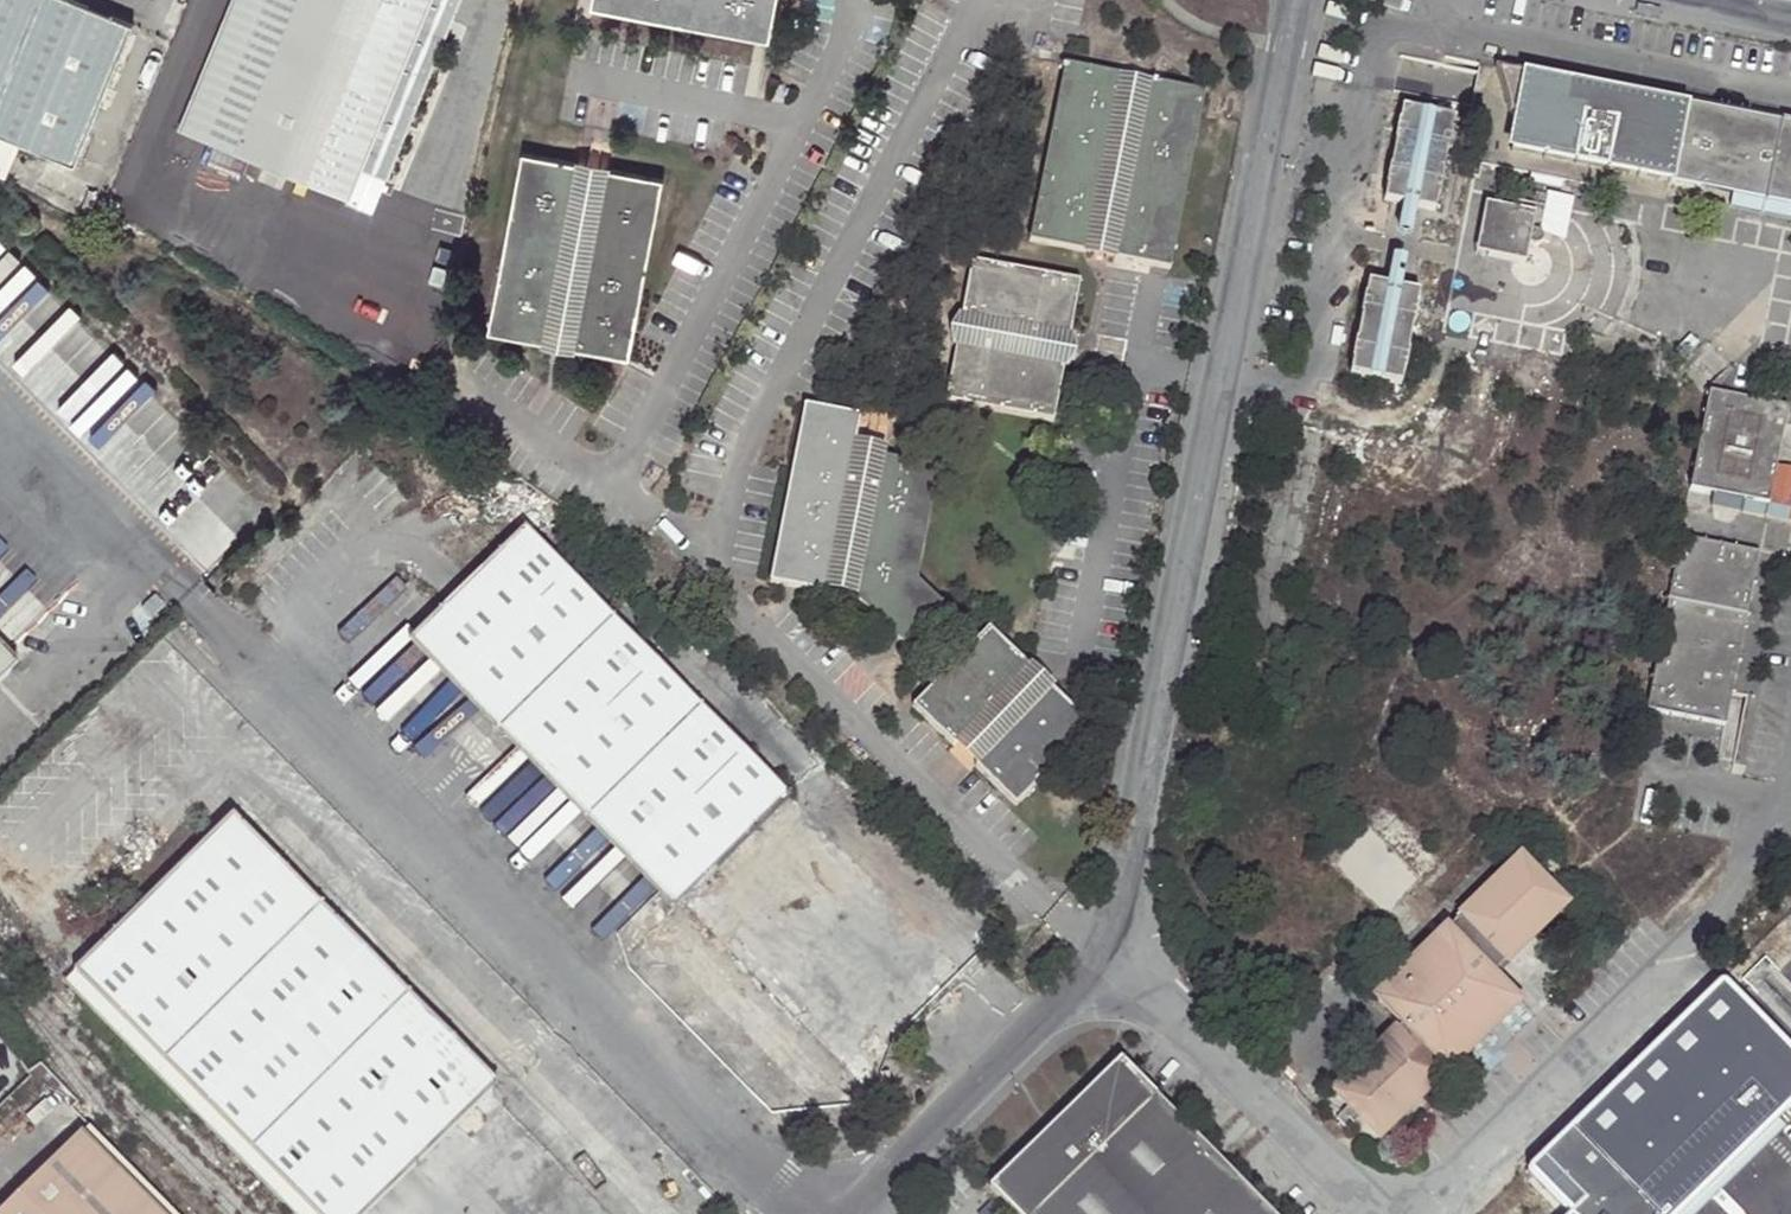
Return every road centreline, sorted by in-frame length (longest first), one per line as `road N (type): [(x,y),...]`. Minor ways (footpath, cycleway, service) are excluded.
road 1 (unclassified): [(1102,956),(1114,924),(1294,0)]
road 2 (unclassified): [(189,597),(797,1213)]
road 3 (unclassified): [(1102,956),(1363,1213)]
road 4 (unclassified): [(851,1213),(1102,956)]

